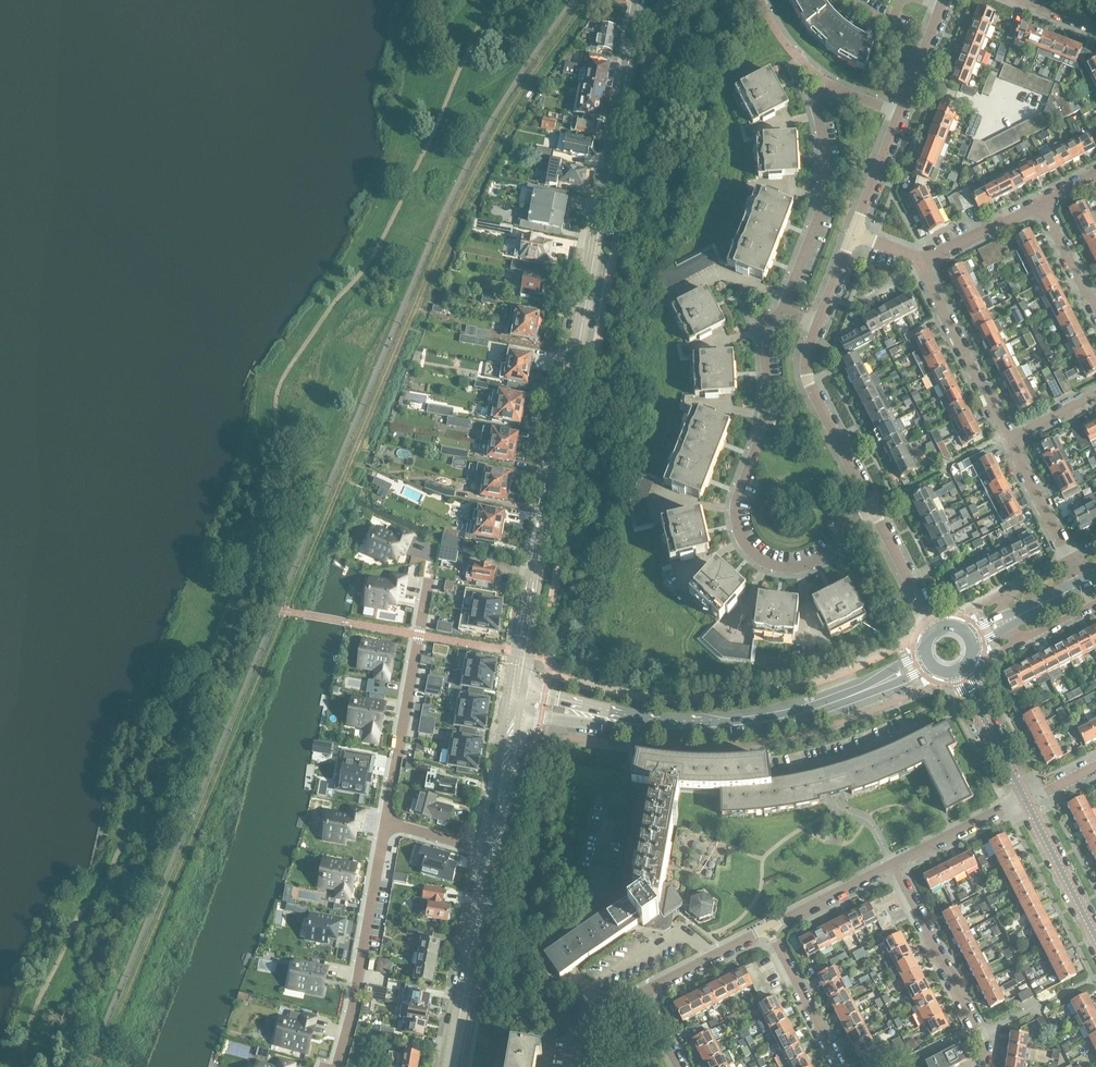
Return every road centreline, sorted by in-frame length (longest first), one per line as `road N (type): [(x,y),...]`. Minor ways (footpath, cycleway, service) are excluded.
road 1 (secondary): [(517,693),(639,0)]
road 2 (residential): [(671,297),(719,272),(787,299),(824,190),(821,106),(834,87),(903,115)]
road 3 (residential): [(870,508),(850,520),(829,550),(798,567),(759,558),(737,528),(739,493),(763,415),(763,331),(780,311)]
road 4 (secondary): [(607,718),(688,724),(782,715),(885,680)]
road 5 (residential): [(386,822),(335,1066)]
road 6 (residential): [(429,578),(386,822)]
road 7 (residential): [(679,1066),(641,991),(768,927)]
road 8 (residential): [(982,1066),(975,1030),(895,863)]
road 9 (secondary): [(451,1066),(489,851)]
road 10 (residential): [(870,508),(810,386),(808,357),(818,324)]
road 11 (residential): [(1010,440),(924,264)]
road 12 (residential): [(1024,798),(1095,943)]
road 13 (residential): [(838,1066),(768,927)]
road 14 (residential): [(895,863),(1024,798)]
road 15 (residential): [(768,927),(895,863)]
road 16 (secondary): [(489,851),(513,715)]
road 17 (residential): [(935,628),(870,508)]
road 18 (residential): [(1070,560),(1010,440)]
road 19 (residential): [(924,264),(1042,203)]
road 20 (residential): [(857,236),(903,115)]

